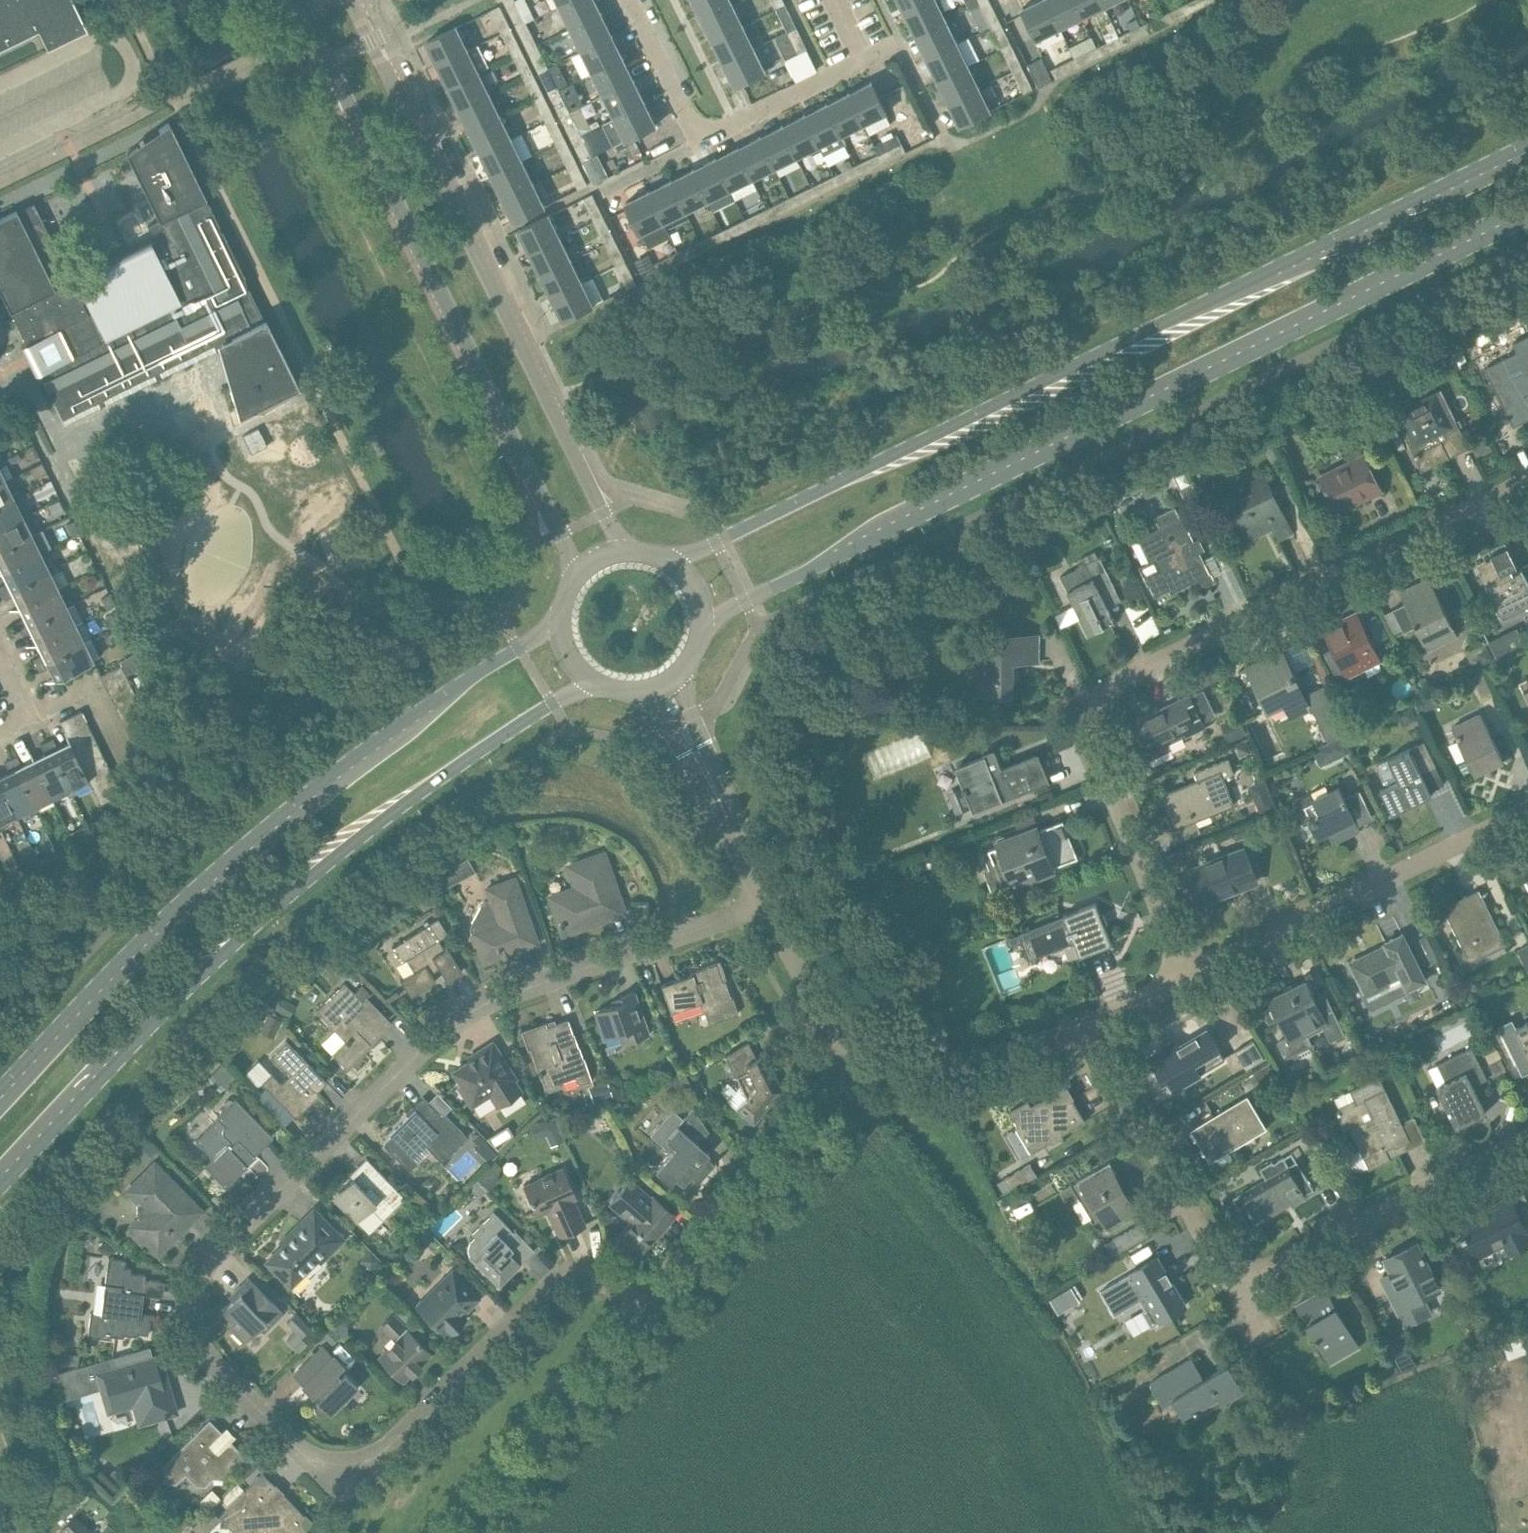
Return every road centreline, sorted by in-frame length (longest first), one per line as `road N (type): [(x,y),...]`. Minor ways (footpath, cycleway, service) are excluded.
road 1 (residential): [(653,1313),(622,1286),(576,1280),(390,1446),(335,1460),(305,1452),(208,1354),(195,1329),(193,1298),(212,1256),(470,1014),(767,904)]
road 2 (secondary): [(1527,150),(667,559)]
road 3 (secondary): [(702,630),(879,529),(1527,212)]
road 4 (secondary): [(0,1180),(113,1057),(272,909),(493,741),(551,703),(600,684)]
road 5 (residential): [(1527,479),(1102,693),(1096,730),(1191,972)]
road 6 (secondary): [(560,613),(433,703),(230,867),(0,1098)]
road 7 (tertiary): [(301,2),(535,479),(573,580)]
road 8 (tertiary): [(635,549),(603,512),(353,0)]
road 9 (unclassified): [(1191,972),(1527,810)]
road 10 (unclassified): [(653,1313),(865,1063)]
road 11 (residential): [(1237,1288),(1527,1142)]
road 12 (residential): [(1237,1288),(1089,1030)]
road 13 (unclassified): [(463,1532),(653,1313)]
road 14 (residential): [(700,139),(866,60),(837,0)]
road 15 (unclassified): [(865,1063),(898,1067),(992,1056),(1089,1030)]
road 16 (unclassified): [(865,1063),(830,1024),(767,904)]
road 17 (residential): [(700,139),(632,0)]
road 18 (unclassified): [(638,691),(717,792)]
road 19 (unclassified): [(717,792),(682,671)]
road 20 (unclassified): [(767,904),(717,792)]

